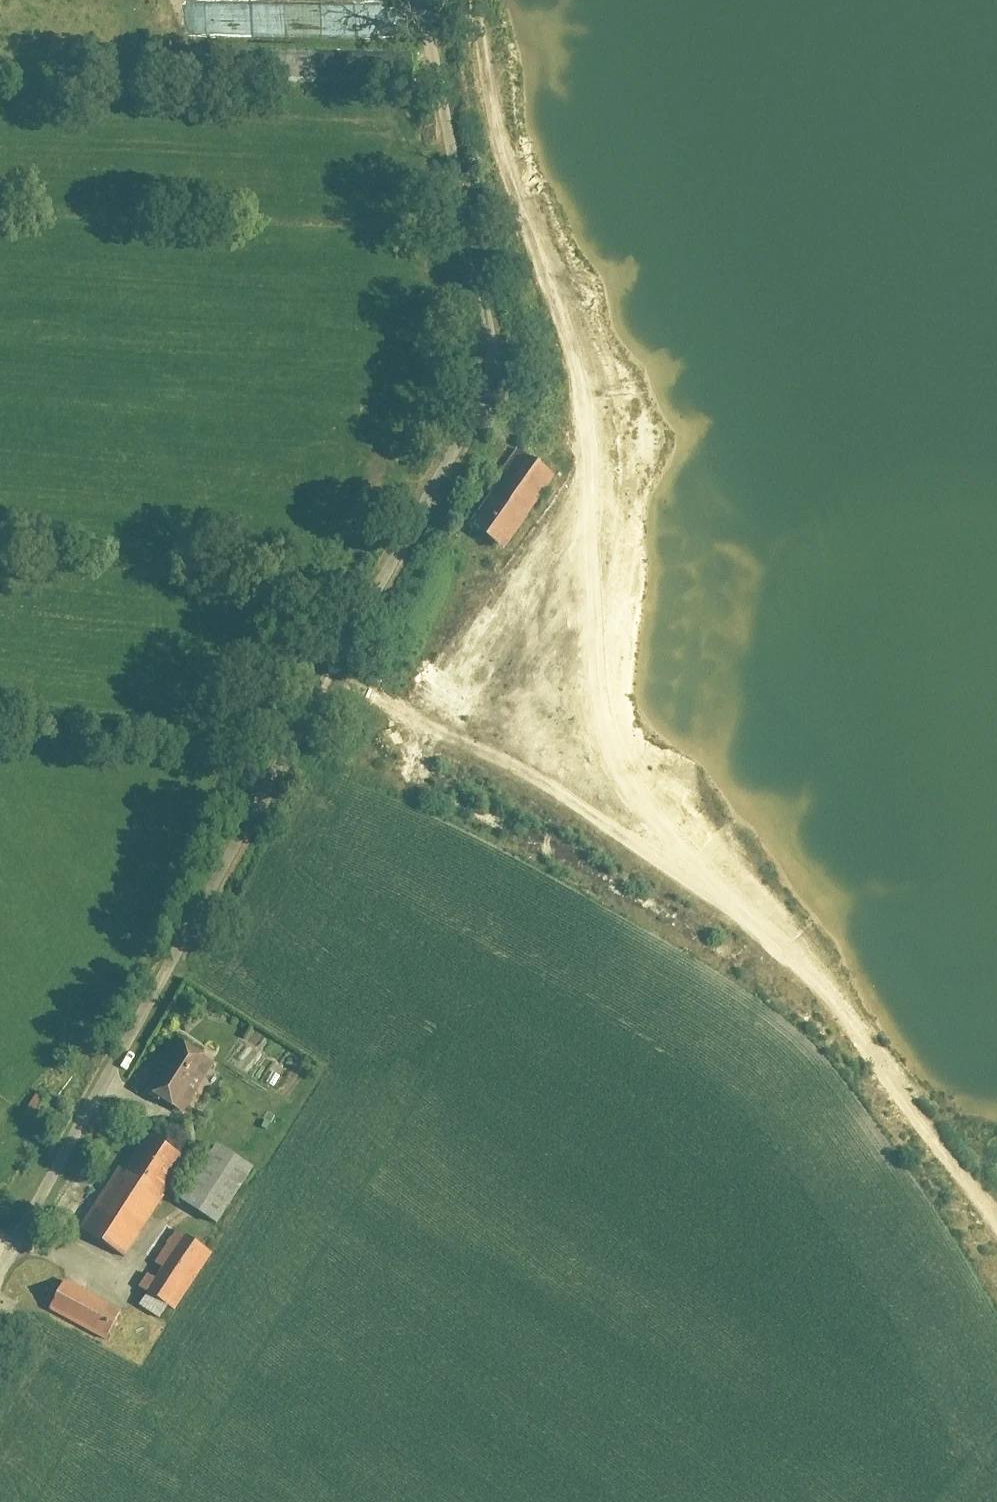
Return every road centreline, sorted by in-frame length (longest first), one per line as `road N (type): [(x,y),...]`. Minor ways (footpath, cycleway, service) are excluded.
road 1 (residential): [(7,1263),(498,380),(423,0)]

